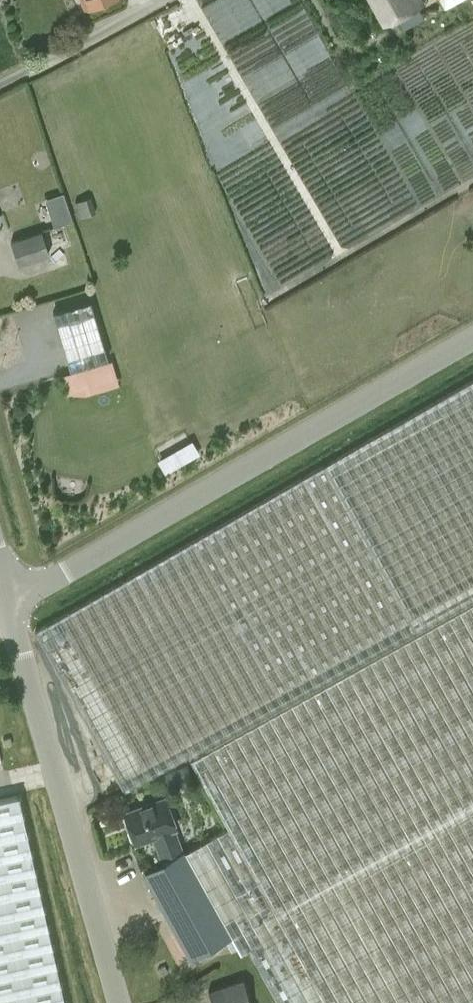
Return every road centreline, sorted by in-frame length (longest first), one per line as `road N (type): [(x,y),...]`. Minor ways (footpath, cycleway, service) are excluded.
road 1 (unclassified): [(10,597),(37,589),(472,340)]
road 2 (unclassified): [(122,1002),(10,597)]

